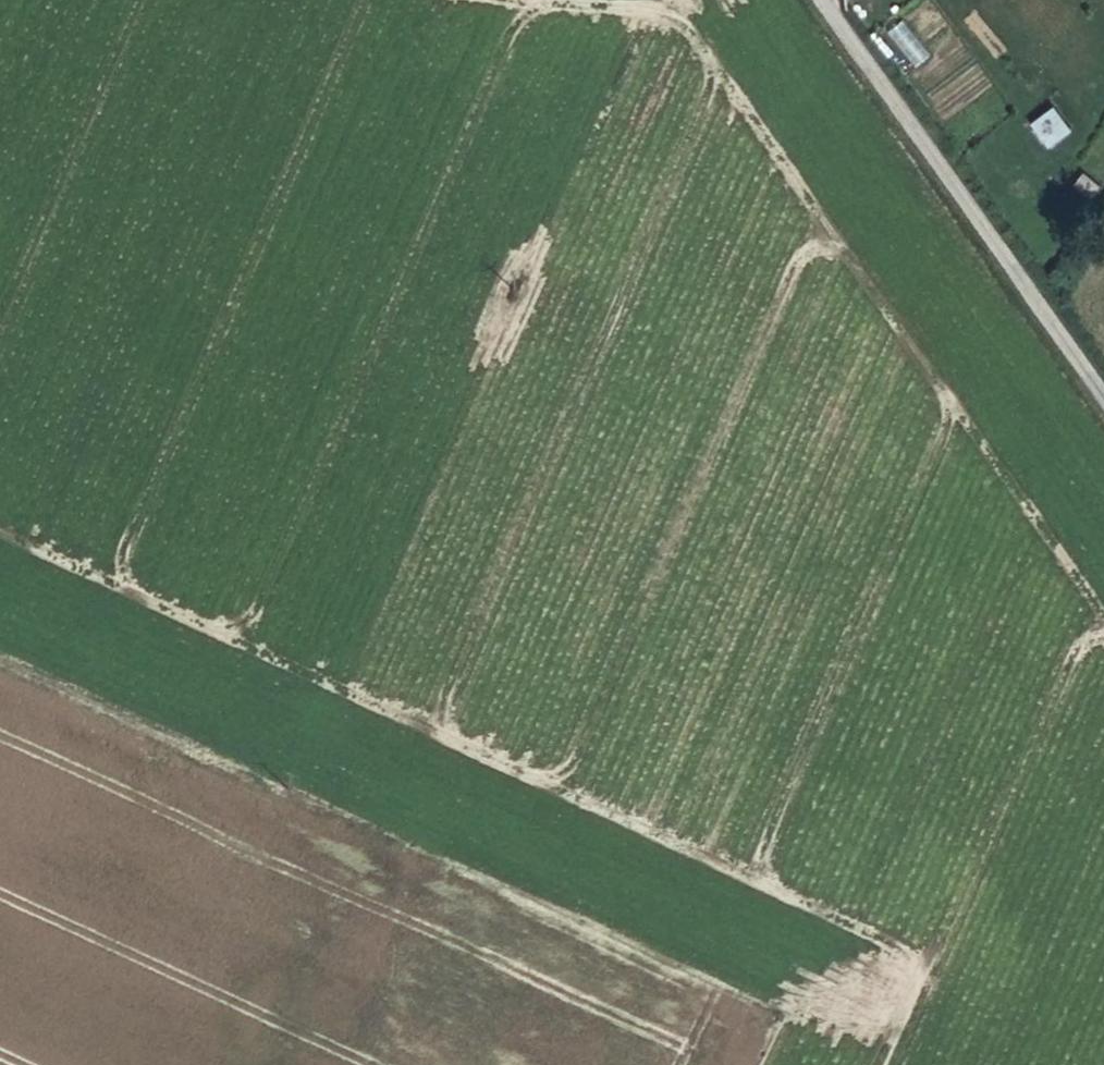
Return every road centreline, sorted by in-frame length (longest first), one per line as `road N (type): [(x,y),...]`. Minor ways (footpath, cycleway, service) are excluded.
road 1 (unclassified): [(823,0),(1103,401)]

